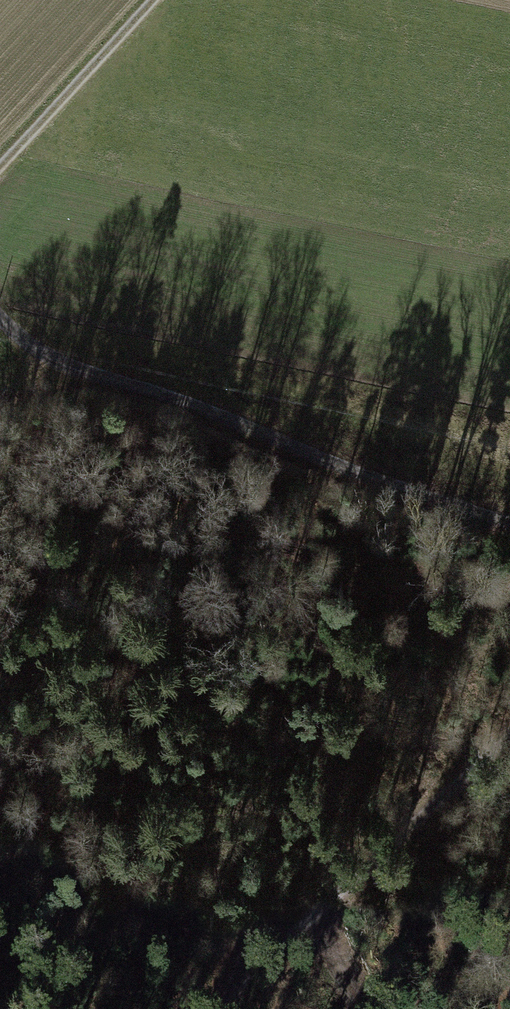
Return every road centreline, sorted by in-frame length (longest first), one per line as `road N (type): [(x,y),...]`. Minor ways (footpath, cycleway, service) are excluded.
road 1 (track): [(509,531),(116,385),(37,346),(0,307)]
road 2 (track): [(311,915),(509,734)]
road 3 (track): [(364,1008),(311,915),(214,1008)]
road 4 (track): [(0,161),(148,0)]

